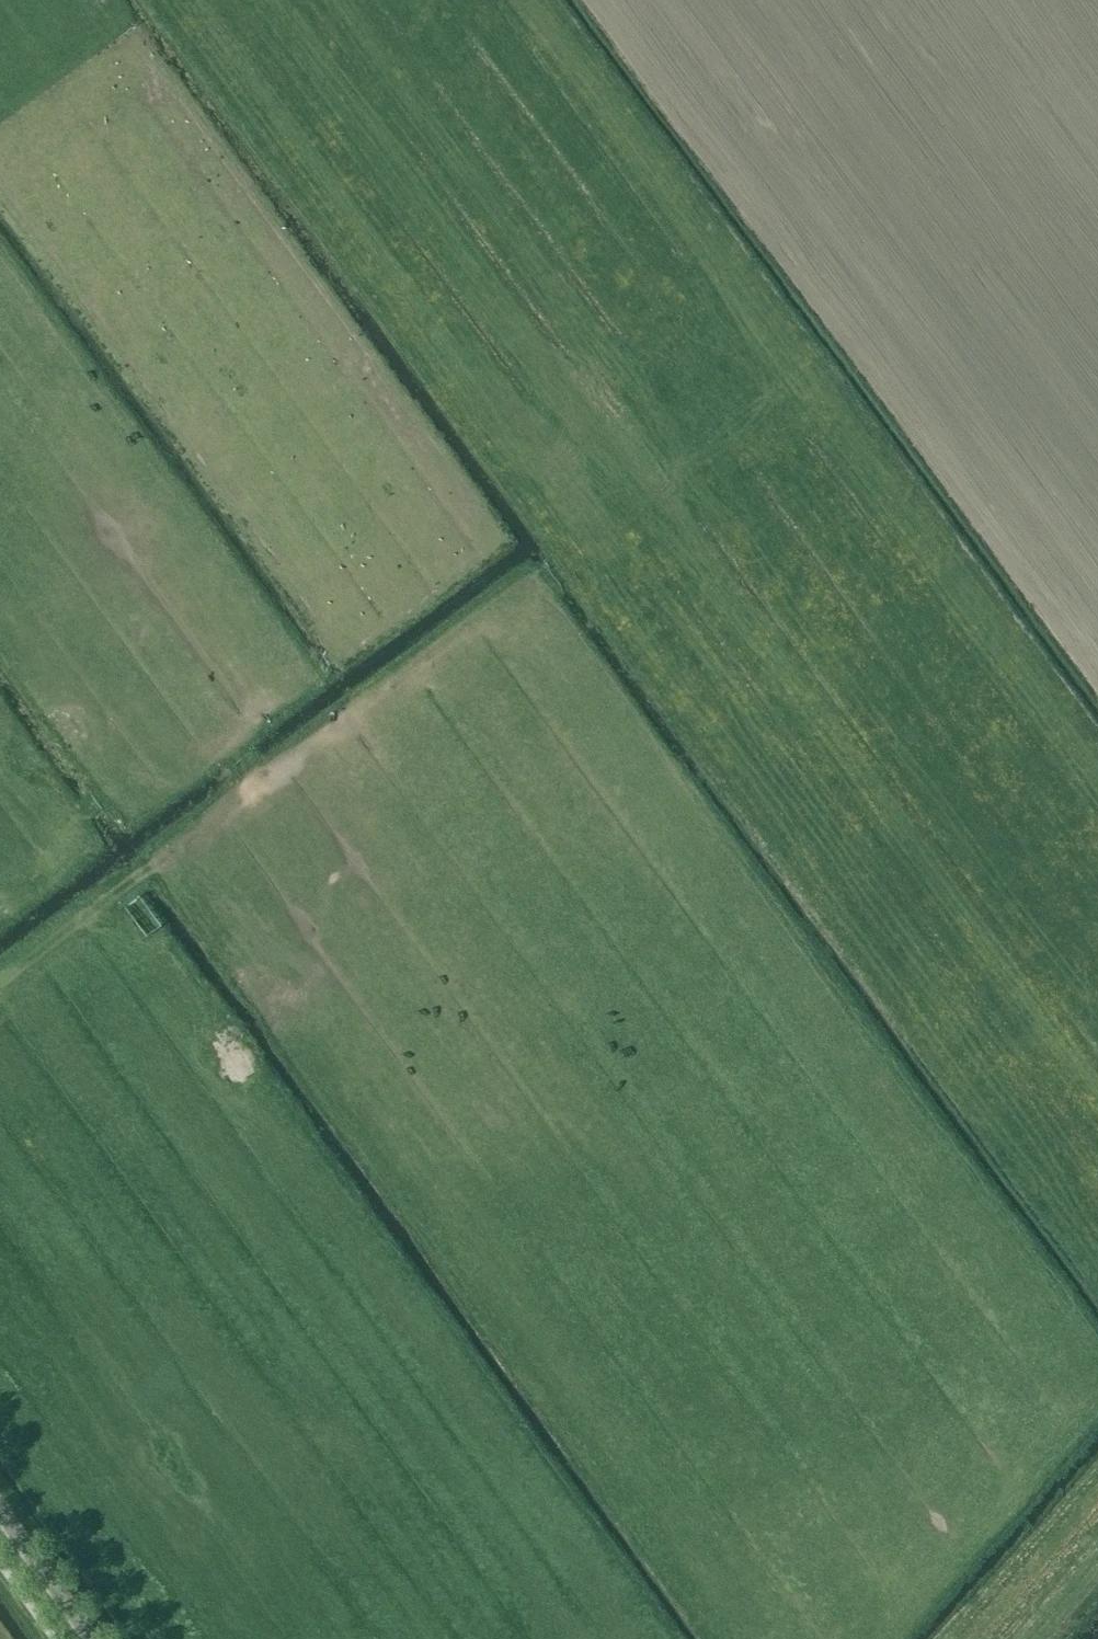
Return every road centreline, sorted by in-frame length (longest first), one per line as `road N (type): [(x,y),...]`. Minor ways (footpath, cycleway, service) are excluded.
road 1 (tertiary): [(92,1638),(0,1511)]

